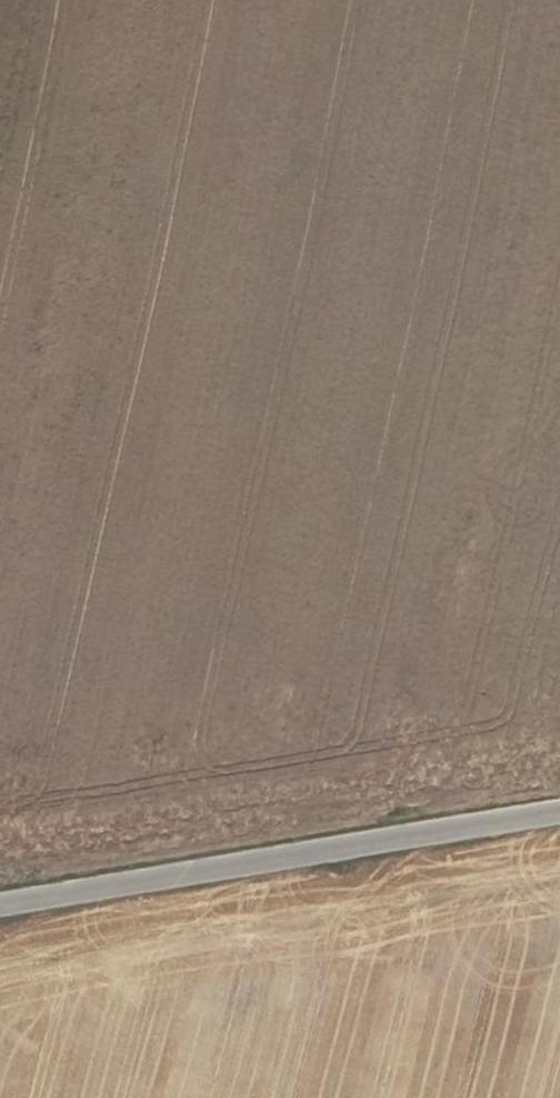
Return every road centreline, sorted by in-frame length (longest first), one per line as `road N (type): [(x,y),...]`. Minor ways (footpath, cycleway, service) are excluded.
road 1 (unclassified): [(0,901),(559,812)]

